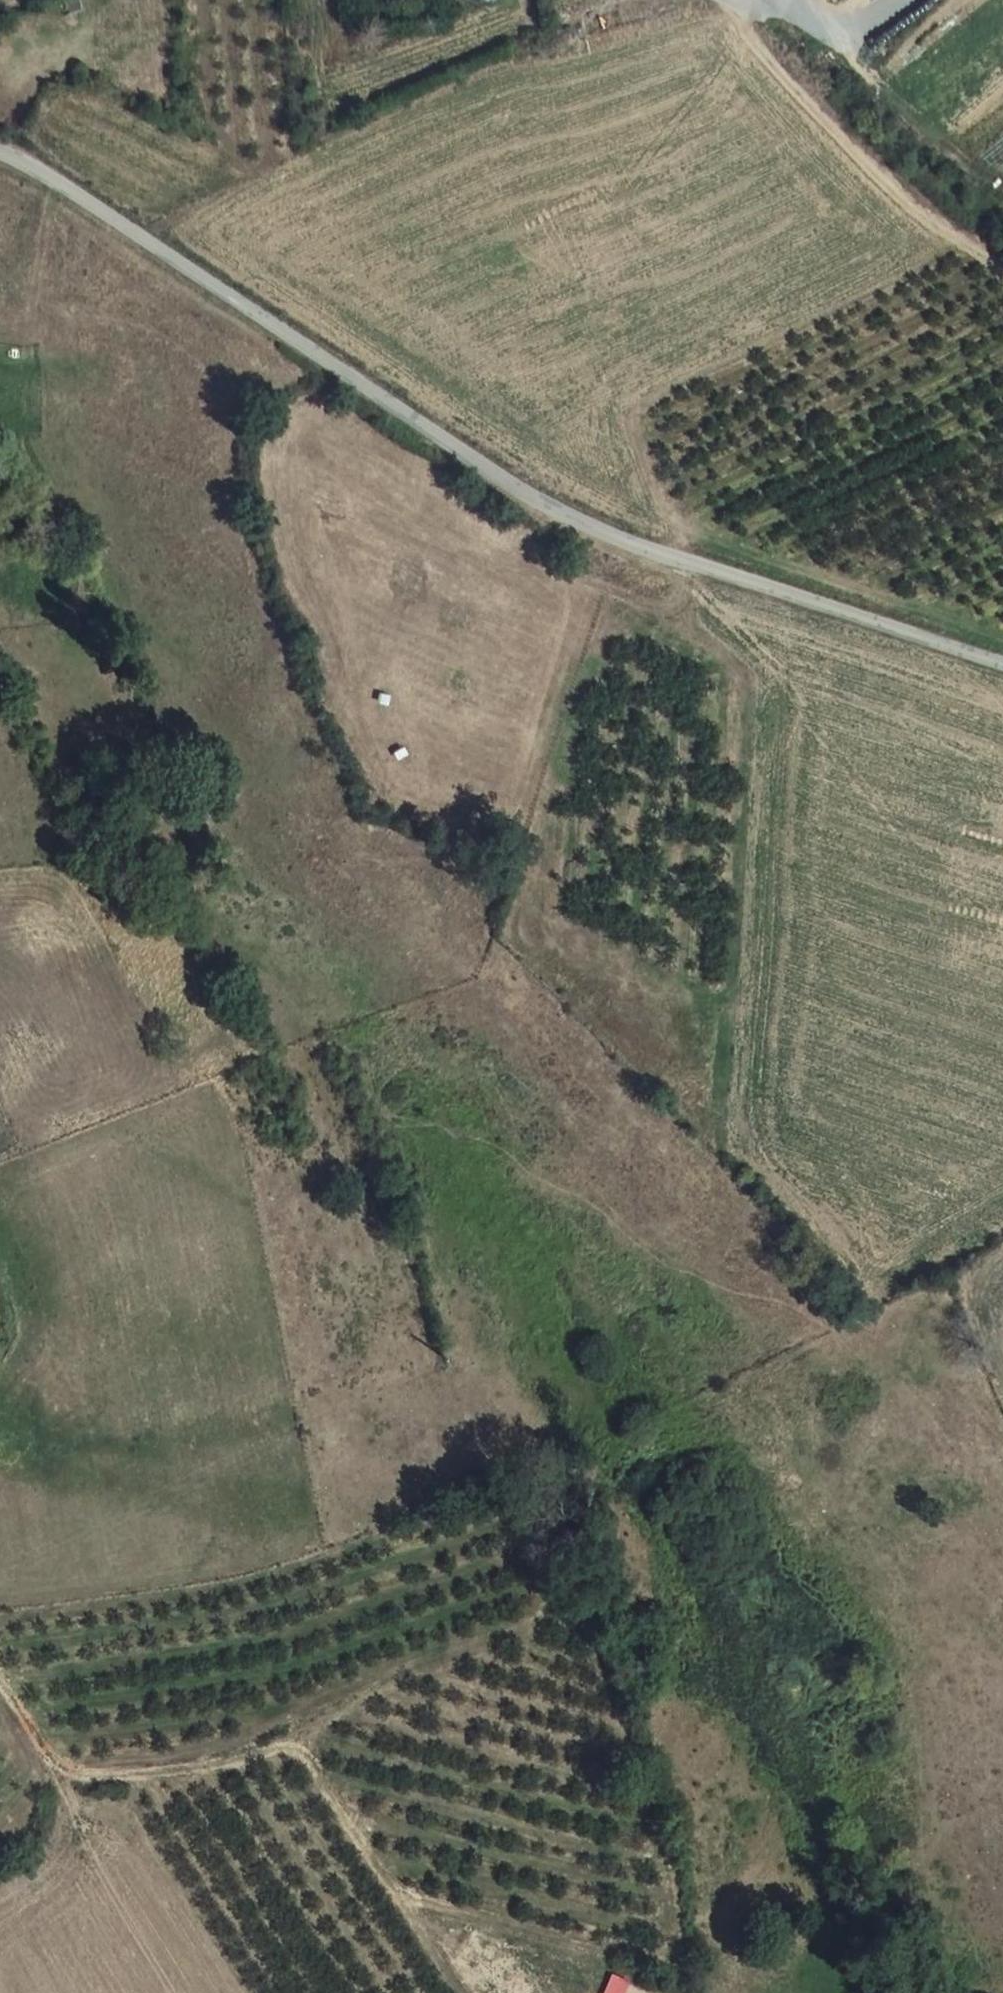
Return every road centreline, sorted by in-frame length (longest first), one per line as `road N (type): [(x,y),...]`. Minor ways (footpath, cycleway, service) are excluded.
road 1 (unclassified): [(0,158),(37,173),(567,516),(1002,662)]
road 2 (track): [(1002,271),(924,214),(766,52),(740,12)]
road 3 (track): [(0,1690),(42,1747),(73,1773),(185,1776),(296,1745)]

